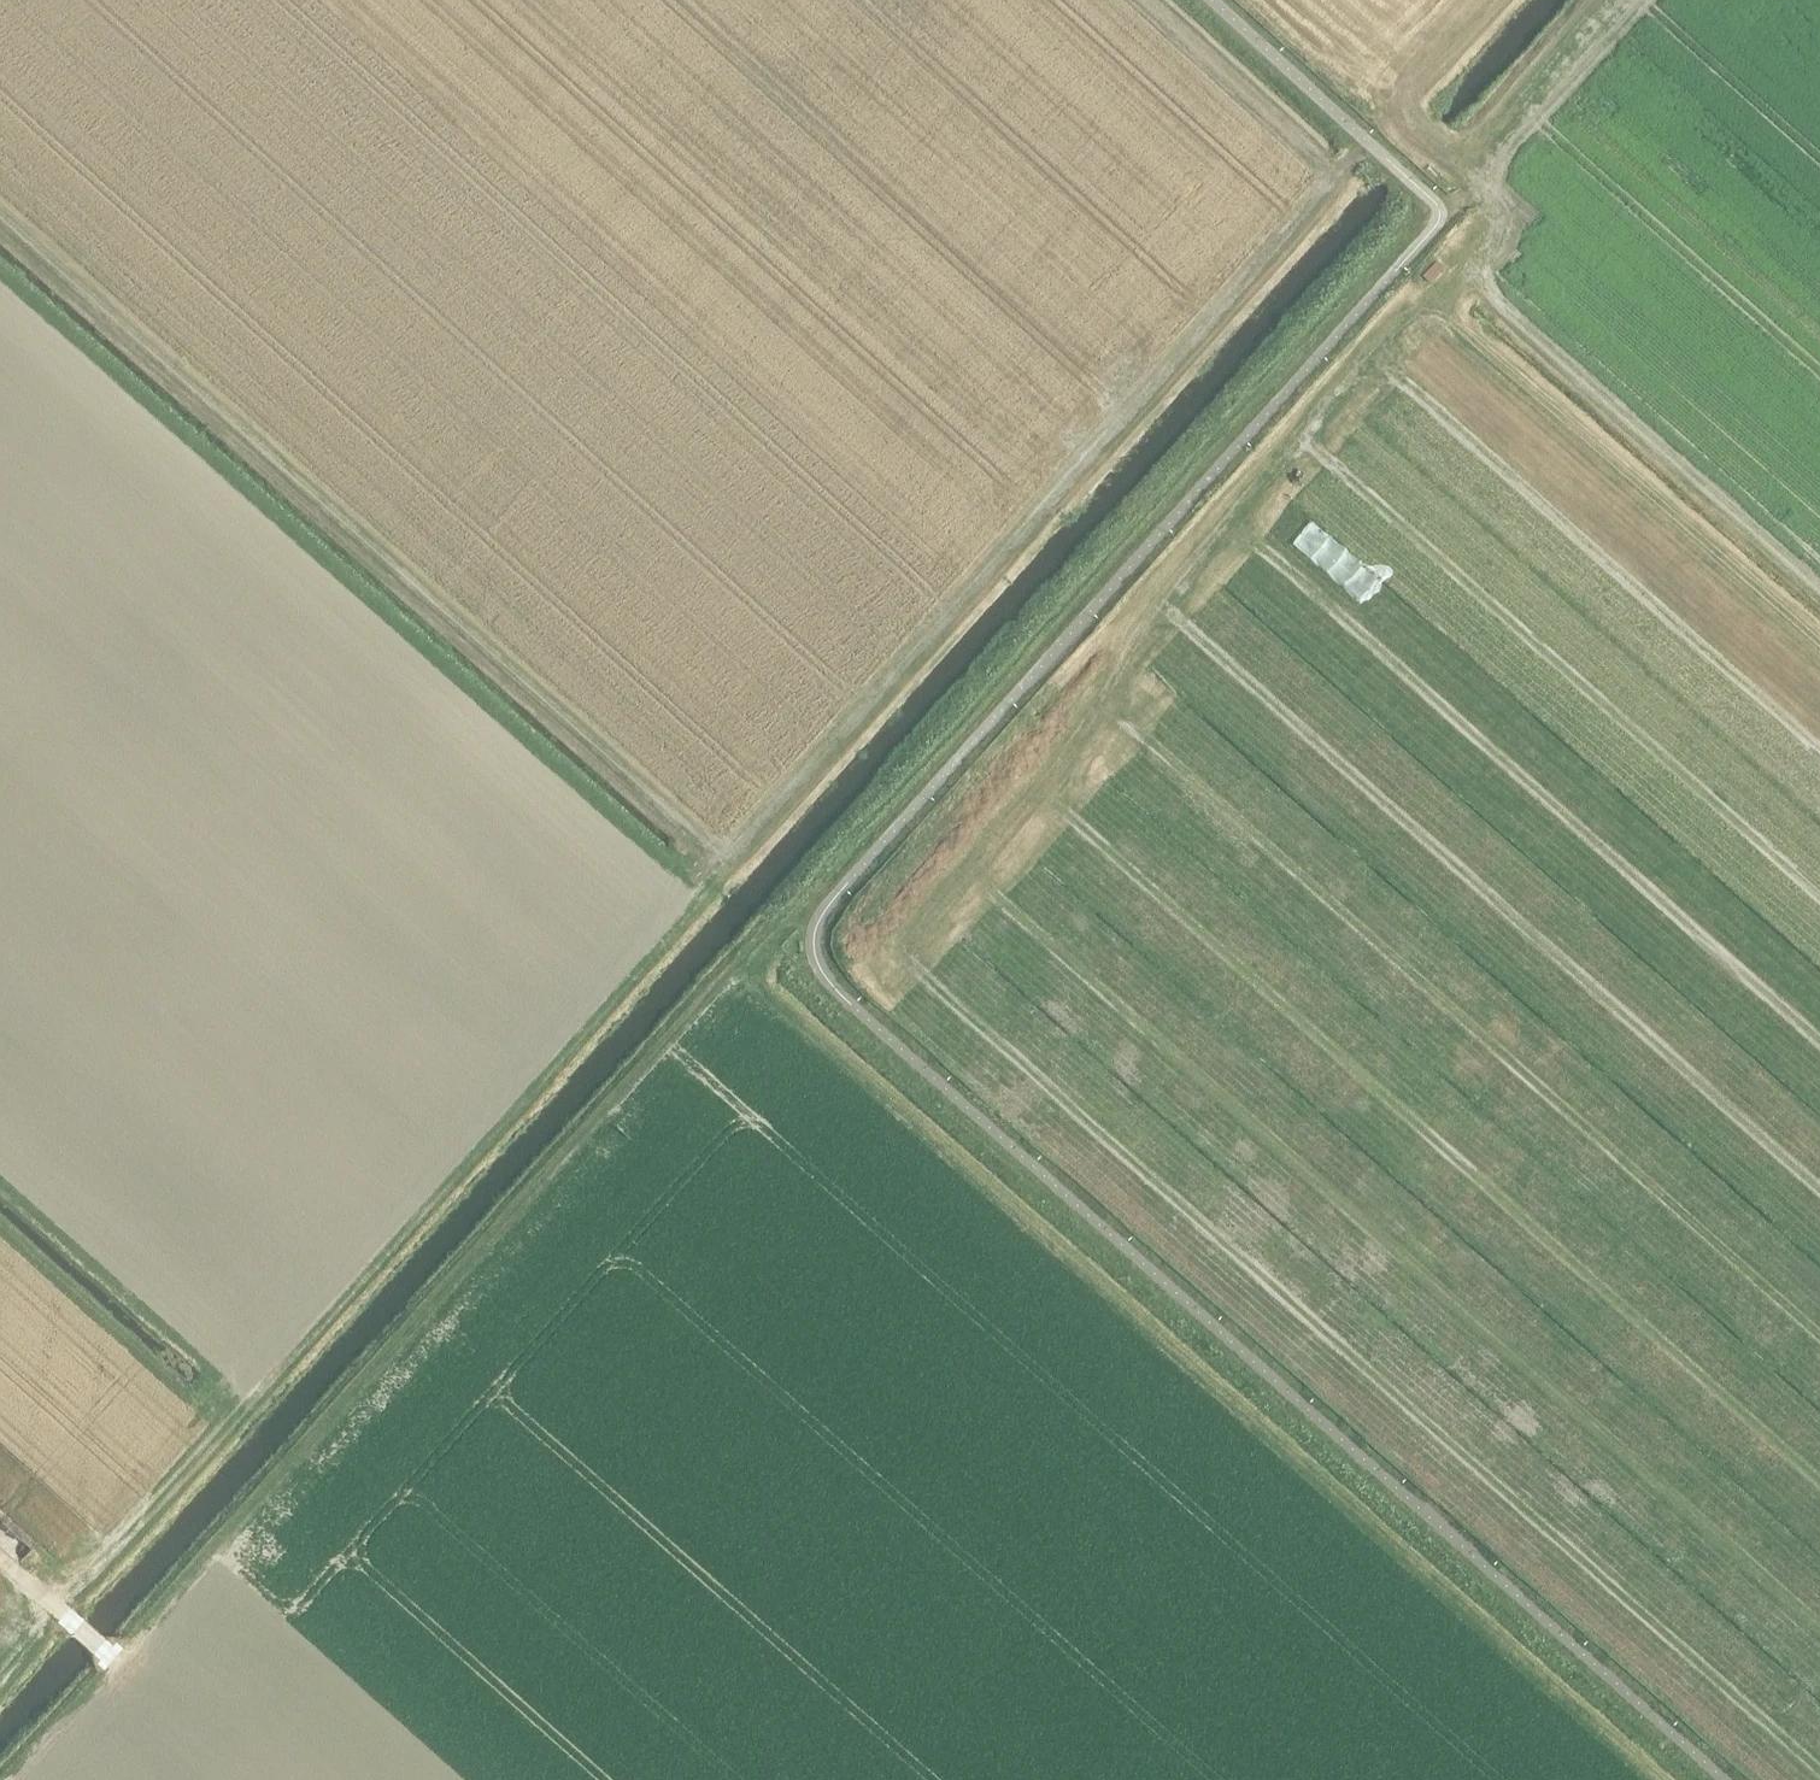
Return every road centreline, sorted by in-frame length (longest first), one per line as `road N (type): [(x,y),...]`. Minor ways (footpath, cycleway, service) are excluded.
road 1 (track): [(116,1660),(740,961),(788,921),(828,902)]
road 2 (track): [(1051,505),(1368,142)]
road 3 (track): [(0,1554),(116,1660),(11,1779)]

